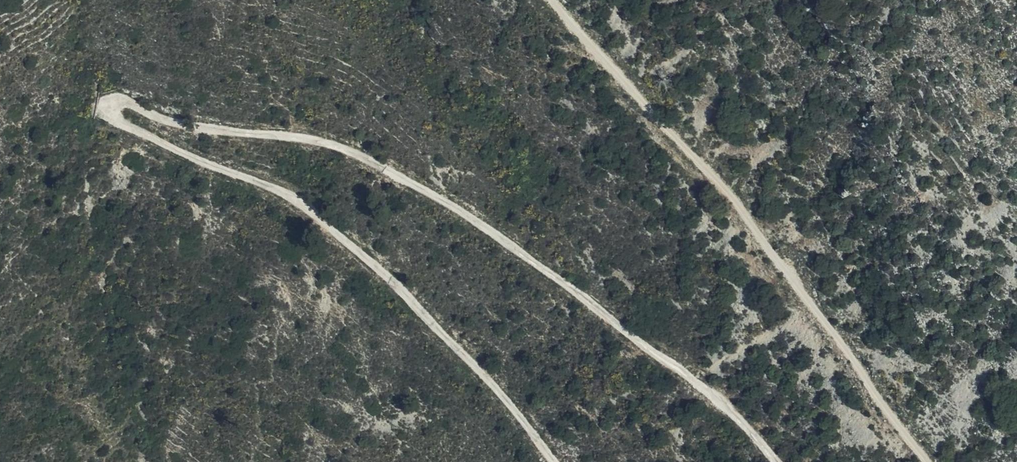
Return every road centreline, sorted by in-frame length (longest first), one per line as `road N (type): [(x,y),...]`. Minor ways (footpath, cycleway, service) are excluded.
road 1 (track): [(558,461),(368,240),(294,197),(117,119),(112,107),(123,99),(185,125),(337,148),(453,207),(572,286),(778,461)]
road 2 (track): [(928,461),(726,186),(551,0)]

